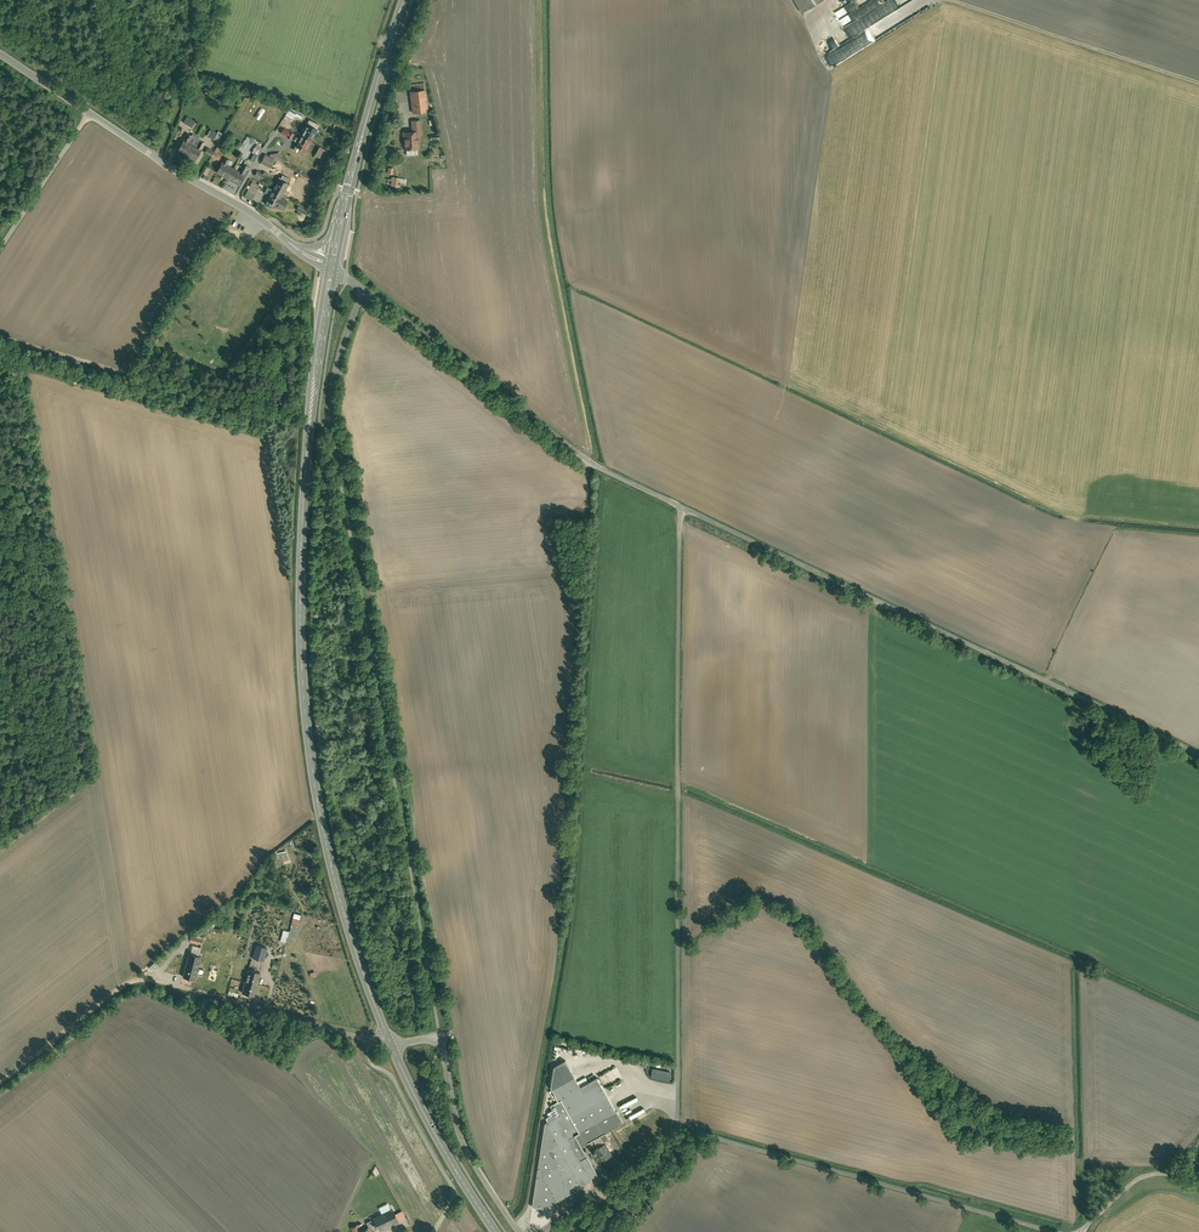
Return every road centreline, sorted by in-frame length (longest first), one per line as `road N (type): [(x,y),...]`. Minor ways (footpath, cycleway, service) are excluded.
road 1 (secondary): [(332,268),(306,500),(305,672),(338,884),(394,1041)]
road 2 (unclassified): [(683,504),(678,1122)]
road 3 (unclassified): [(1198,748),(683,504)]
road 4 (track): [(394,1041),(140,976),(0,1088)]
road 5 (unclassified): [(678,1122),(1082,1231)]
road 6 (unclassified): [(683,504),(596,462),(366,291)]
road 7 (unclassified): [(293,245),(0,53)]
road 8 (track): [(0,336),(298,418)]
road 9 (unclassified): [(394,1041),(442,1033),(458,1125),(526,1231)]
road 10 (track): [(950,0),(1198,78)]
road 11 (secondary): [(405,0),(343,213)]
road 12 (secondary): [(394,1041),(422,1108),(500,1231)]
road 13 (unclassified): [(531,1231),(678,1122)]
road 14 (unclassified): [(1082,1231),(1150,1172),(1198,1174)]
road 15 (unclassified): [(366,291),(345,343),(334,414)]

